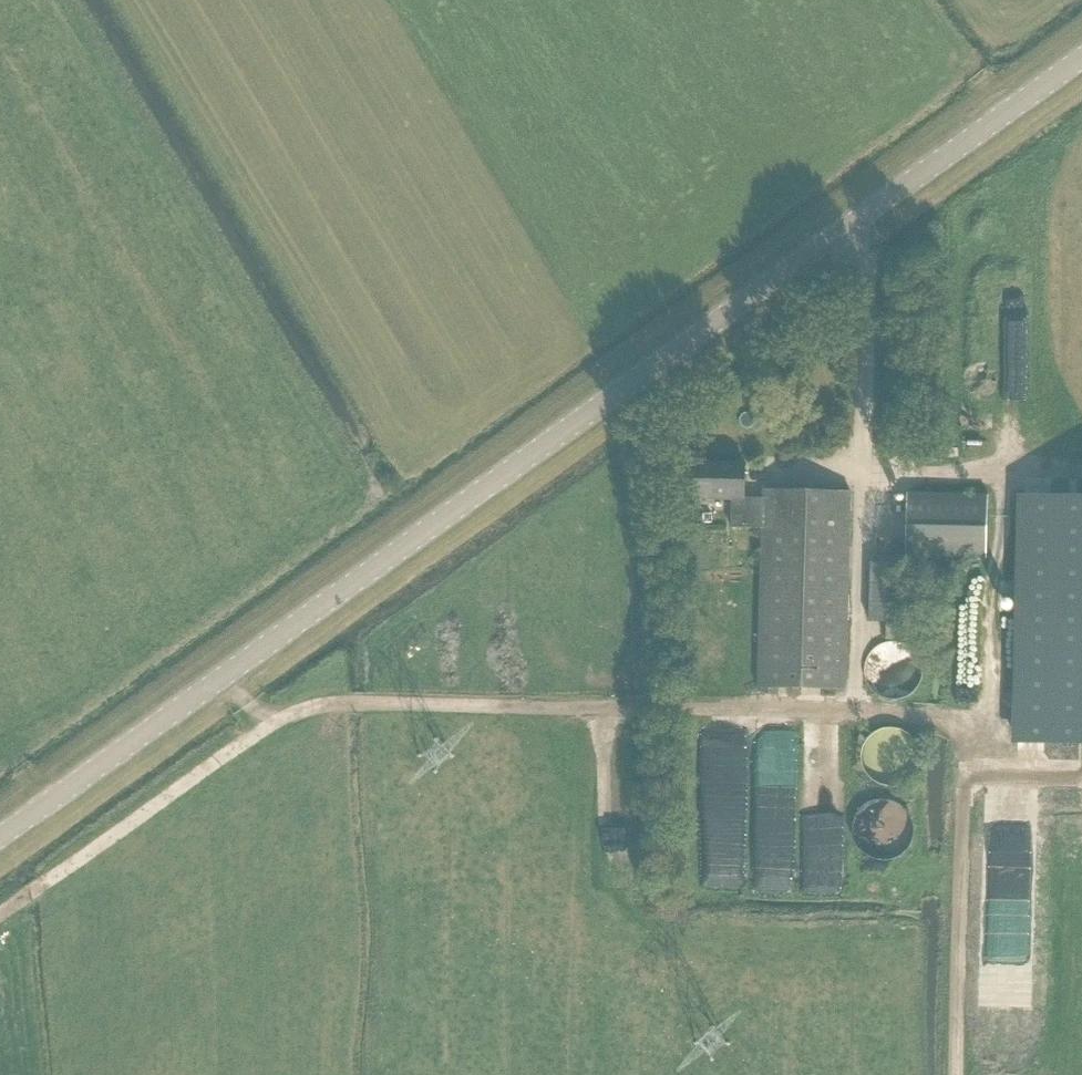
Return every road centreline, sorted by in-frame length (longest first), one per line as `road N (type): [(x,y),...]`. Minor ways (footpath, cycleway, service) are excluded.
road 1 (track): [(0,918),(302,706),(959,720),(953,1074)]
road 2 (secondary): [(0,837),(1081,61)]

